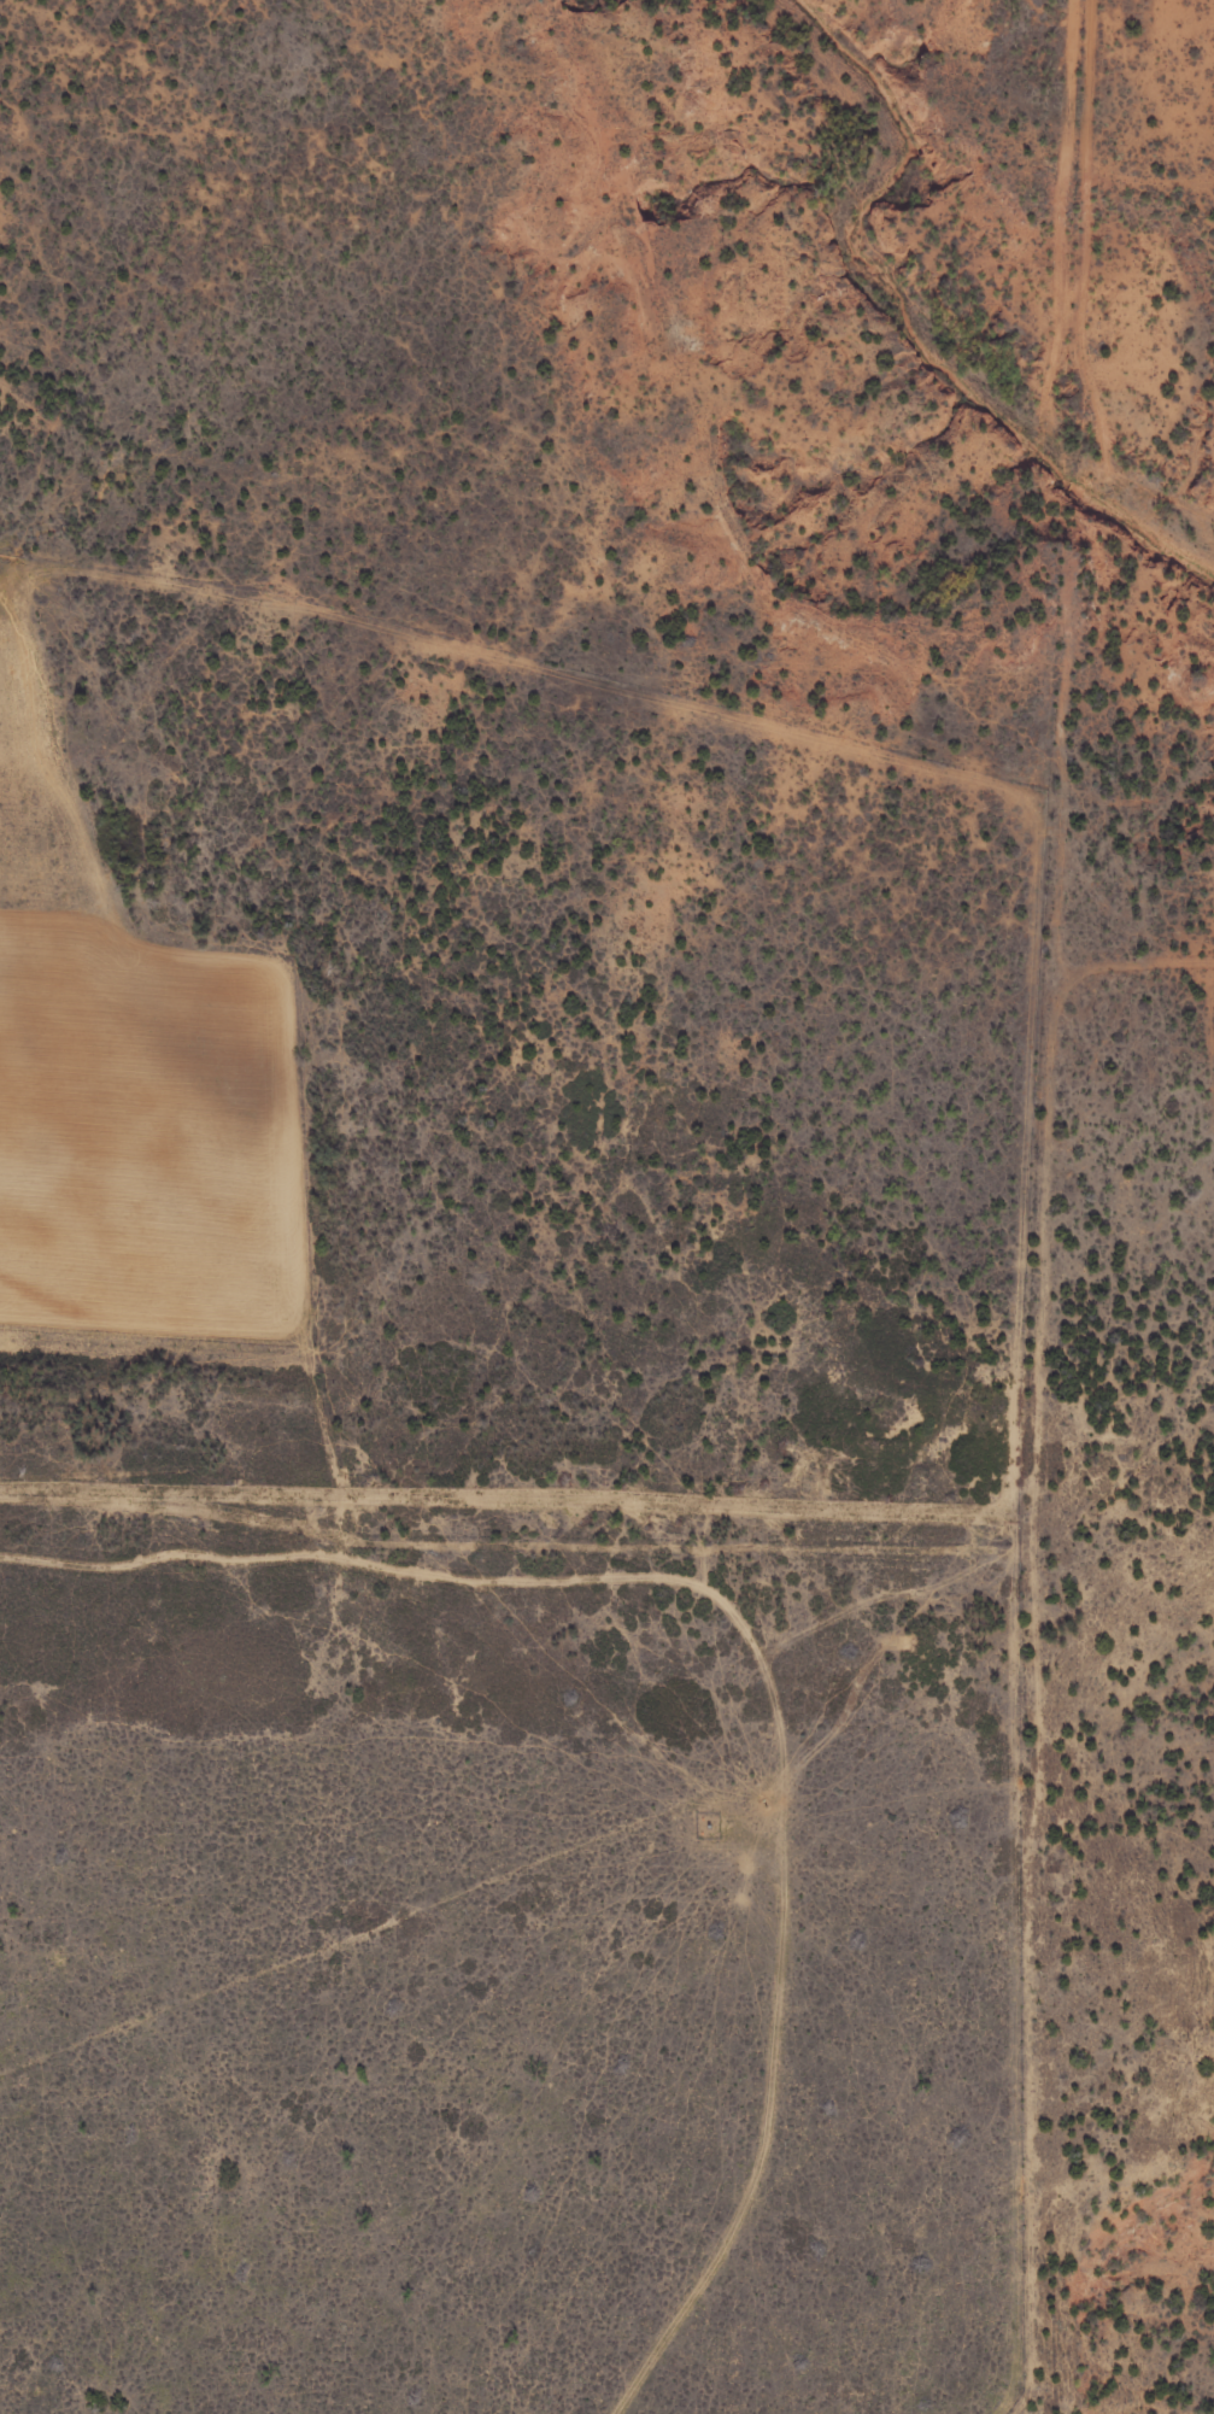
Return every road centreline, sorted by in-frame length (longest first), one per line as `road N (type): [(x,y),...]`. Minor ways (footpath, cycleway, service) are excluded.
road 1 (residential): [(546,2413),(600,2338),(717,2208),(791,2055),(815,1747),(797,1735),(791,1668),(717,1606),(301,1533),(0,1547)]

